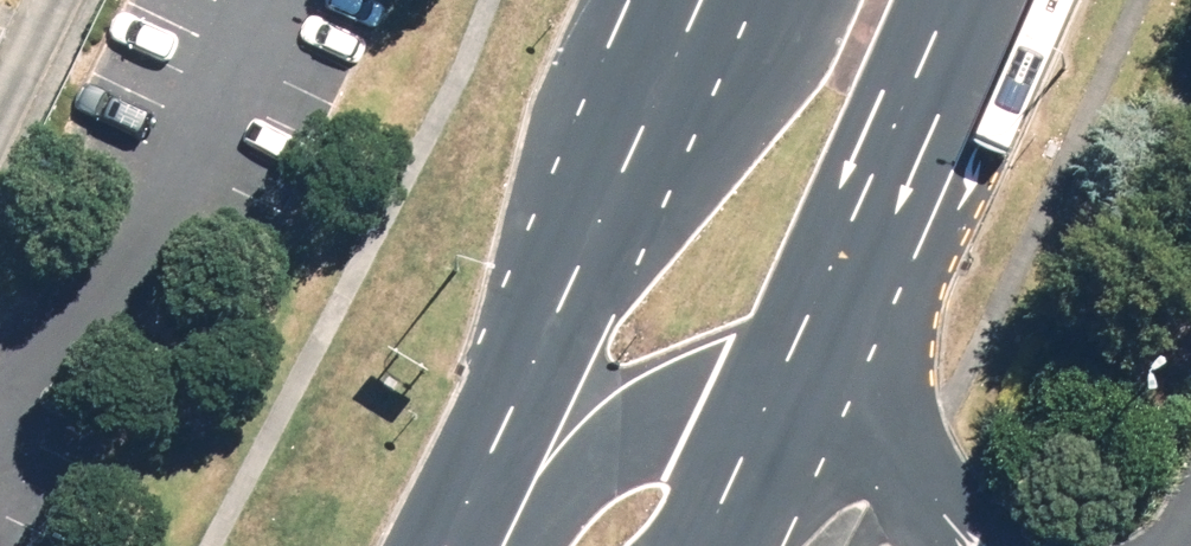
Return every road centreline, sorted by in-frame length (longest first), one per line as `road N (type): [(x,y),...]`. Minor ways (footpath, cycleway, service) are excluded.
road 1 (primary): [(435,545),(699,0)]
road 2 (primary): [(948,0),(773,410)]
road 3 (primary): [(522,545),(549,498),(601,441),(651,411),(712,394),(773,410)]
road 4 (primary): [(773,410),(708,545)]

